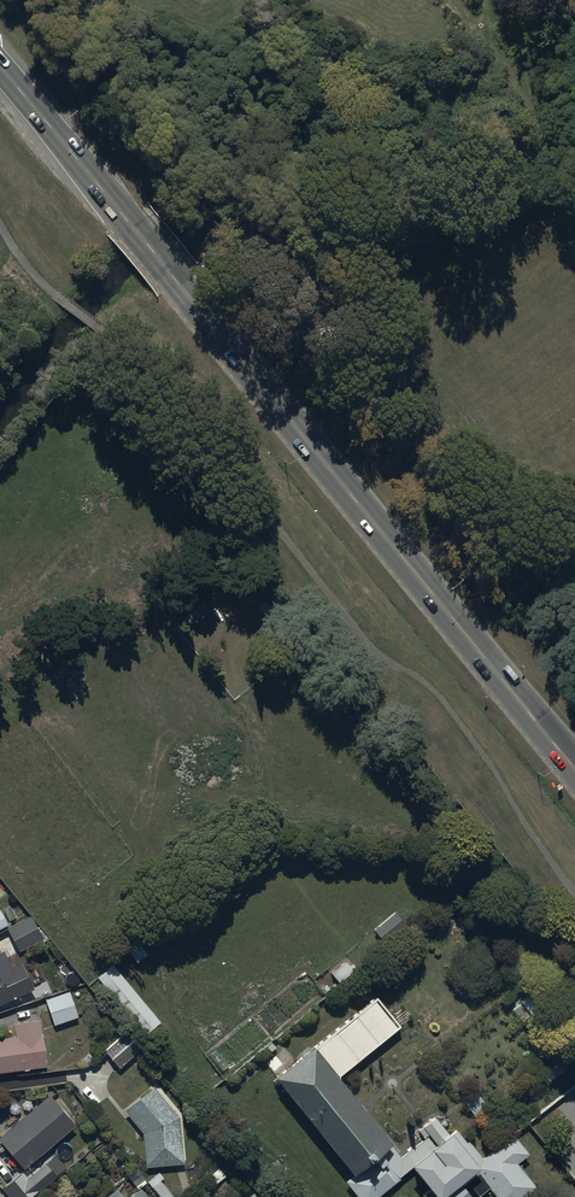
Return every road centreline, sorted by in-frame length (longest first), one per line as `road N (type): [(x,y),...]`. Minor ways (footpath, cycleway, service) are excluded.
road 1 (primary): [(128,221),(574,768)]
road 2 (primary): [(128,221),(0,67)]

